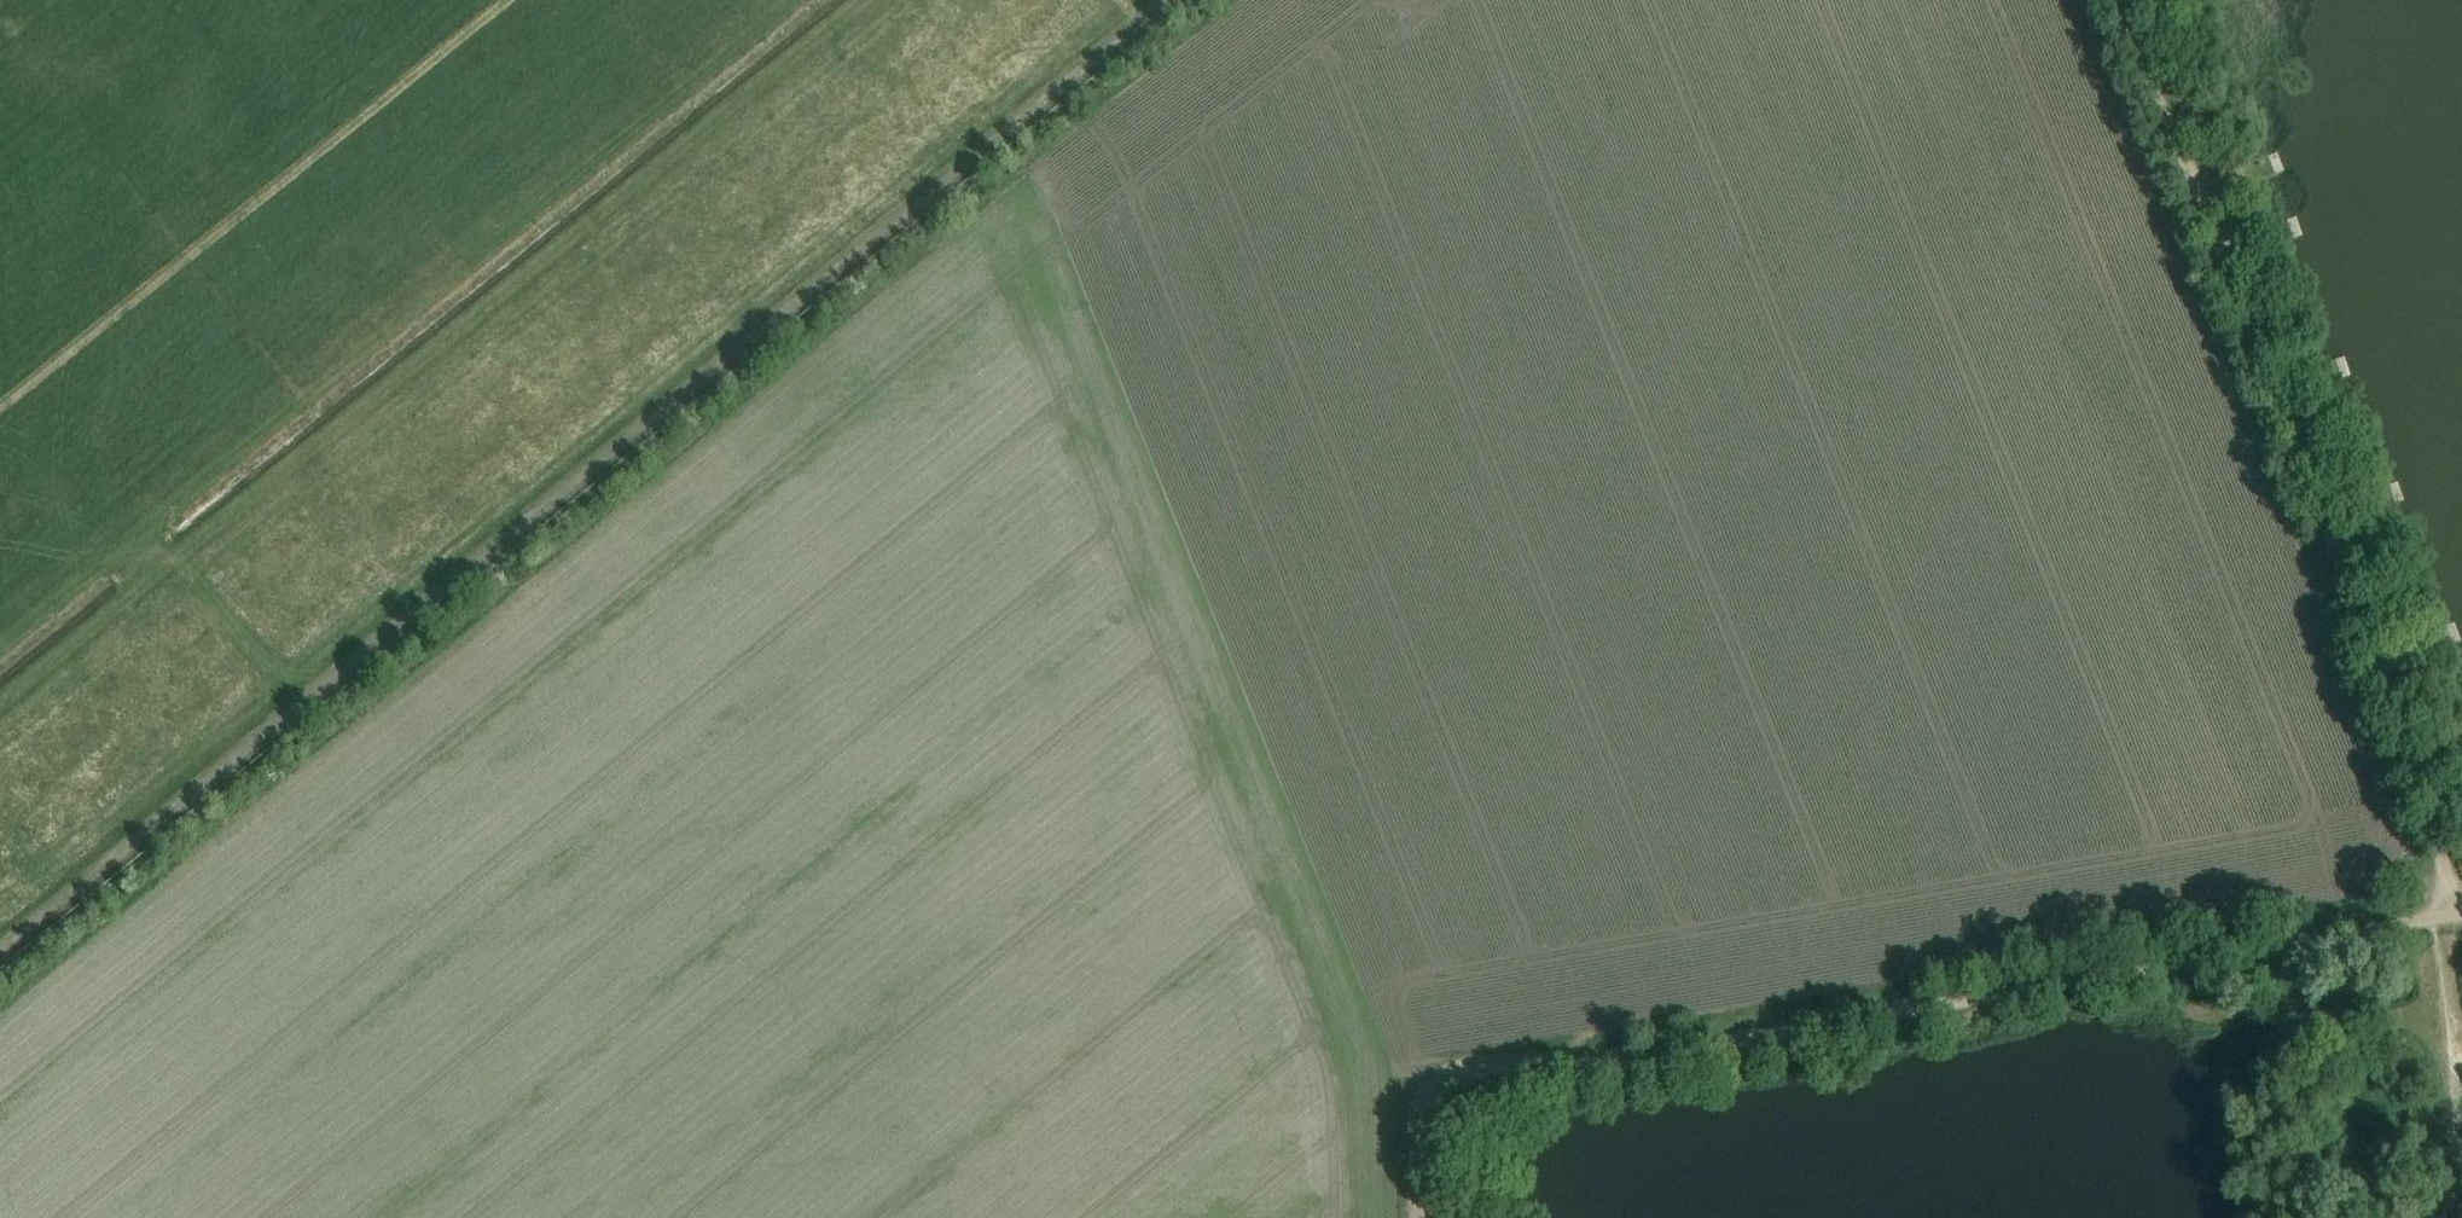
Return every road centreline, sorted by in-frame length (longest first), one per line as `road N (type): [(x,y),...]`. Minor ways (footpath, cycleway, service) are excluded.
road 1 (track): [(1424,1138),(1427,1104),(1451,1081),(2454,914)]
road 2 (track): [(2454,914),(2448,870),(2372,652),(2118,0)]

